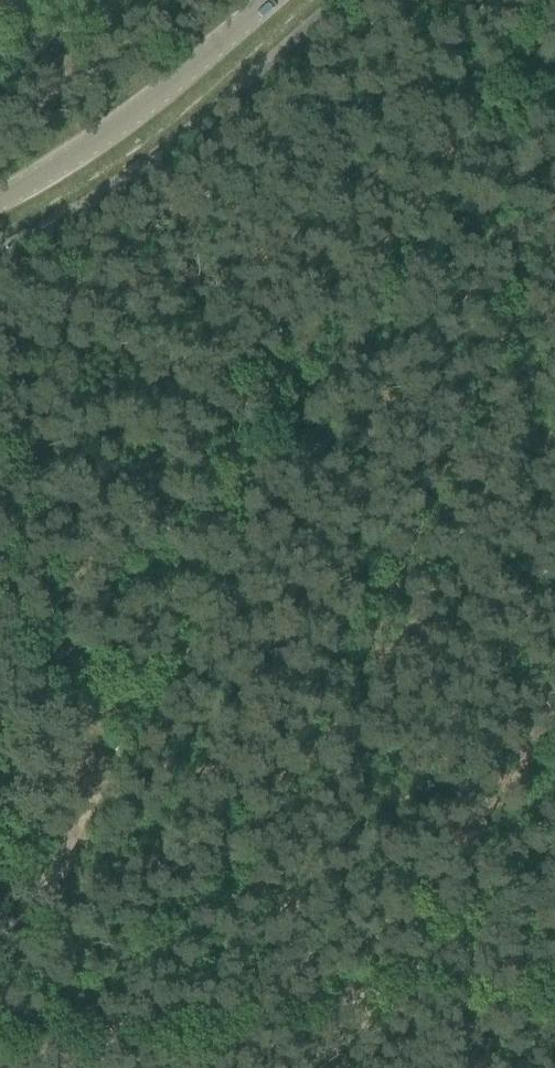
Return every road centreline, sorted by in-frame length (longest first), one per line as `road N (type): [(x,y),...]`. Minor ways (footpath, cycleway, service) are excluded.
road 1 (track): [(516,0),(453,135),(389,237),(292,361),(230,462),(102,737),(0,988)]
road 2 (tertiary): [(0,203),(60,170),(186,76),(273,0)]
road 3 (track): [(340,997),(40,1041)]
road 4 (track): [(554,709),(424,883)]
road 5 (track): [(340,997),(554,973)]
road 6 (track): [(424,883),(472,986),(484,1067)]
road 7 (track): [(424,883),(340,997)]

